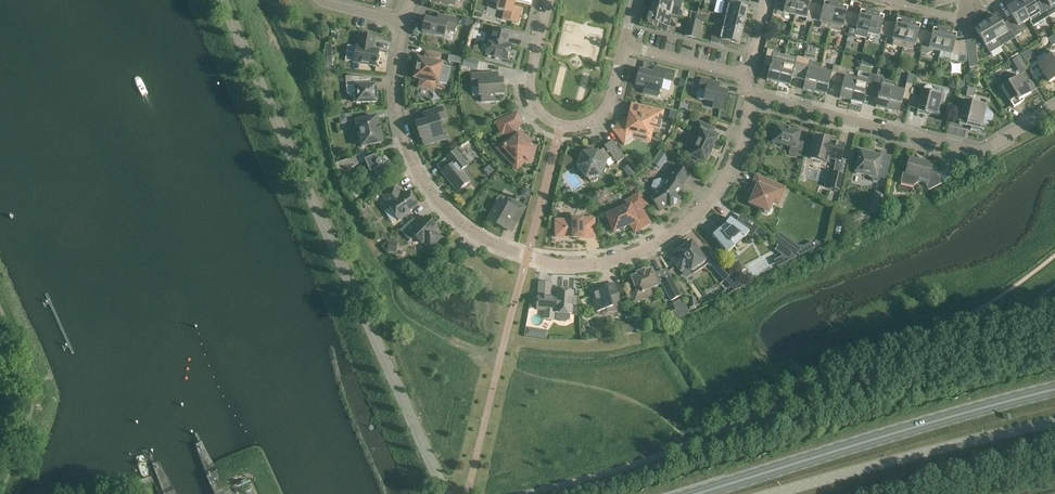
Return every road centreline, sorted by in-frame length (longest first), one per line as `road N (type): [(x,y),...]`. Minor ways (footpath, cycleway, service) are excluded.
road 1 (residential): [(751,97),(729,171),(690,221),(622,258),(549,264),(466,228),(421,180),(396,118),(404,22)]
road 2 (primary): [(698,493),(1054,390)]
road 3 (residential): [(751,97),(976,150),(1054,107)]
road 4 (unclassified): [(779,493),(1054,424)]
road 5 (residential): [(548,0),(529,89),(548,122),(573,128),(596,120),(624,47)]
road 6 (track): [(1054,254),(928,340),(920,363)]
road 7 (residential): [(747,76),(624,47)]

